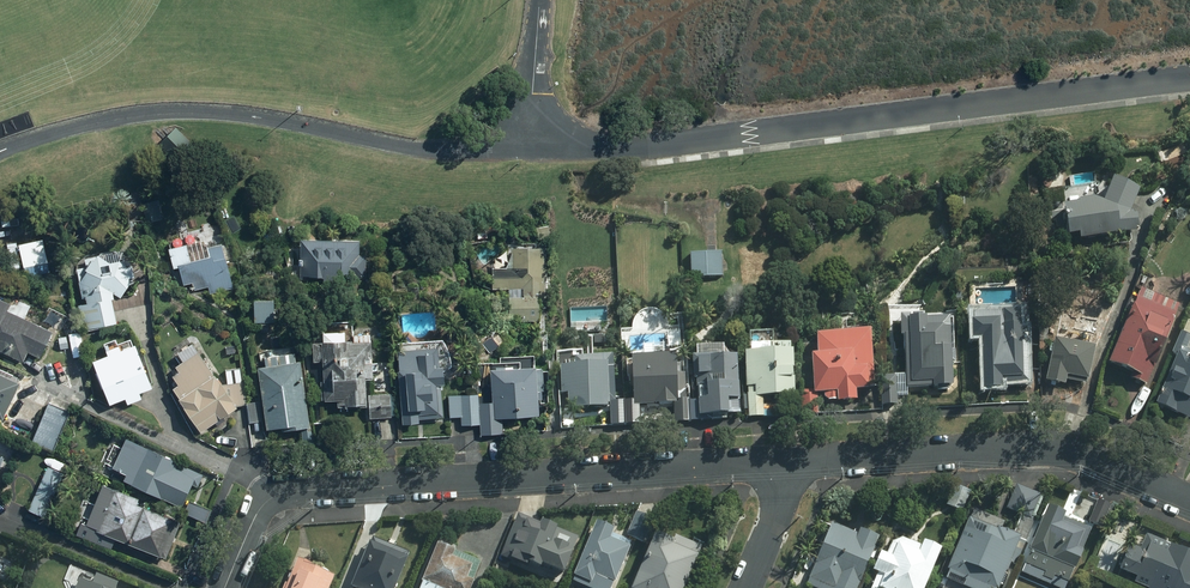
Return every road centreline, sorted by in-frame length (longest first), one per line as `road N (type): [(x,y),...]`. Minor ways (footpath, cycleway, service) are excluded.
road 1 (residential): [(225,587),(256,516),(285,493),(798,461)]
road 2 (residential): [(798,461),(1047,447),(1189,503)]
road 3 (residential): [(745,587),(798,461)]

